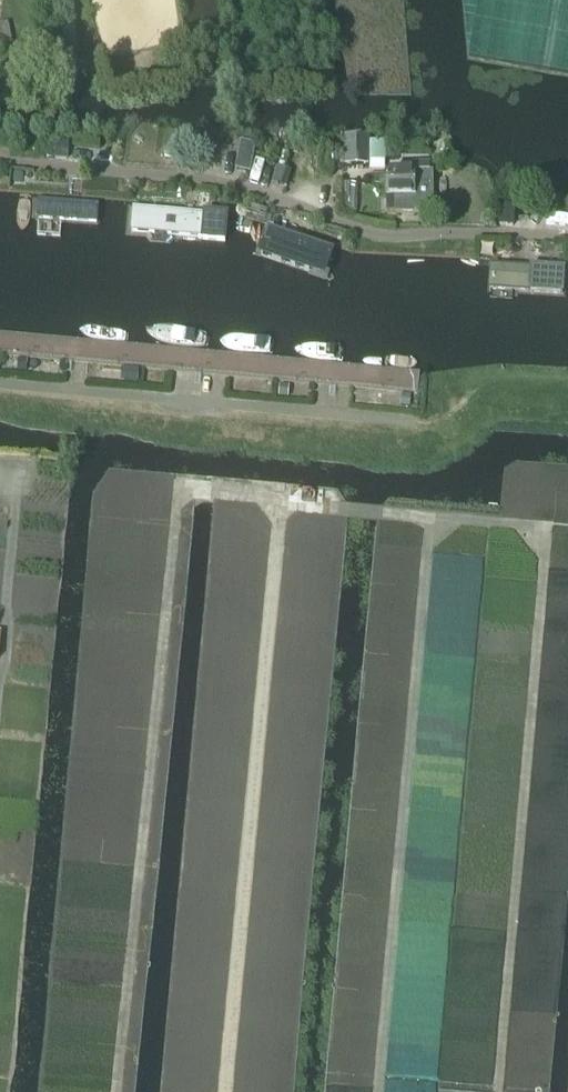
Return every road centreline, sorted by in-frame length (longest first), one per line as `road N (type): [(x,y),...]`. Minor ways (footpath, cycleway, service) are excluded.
road 1 (unclassified): [(0,162),(247,187),(328,222),(401,236),(567,238)]
road 2 (track): [(229,1091),(279,585)]
road 3 (unclassified): [(0,384),(400,421)]
road 4 (track): [(0,675),(18,492)]

